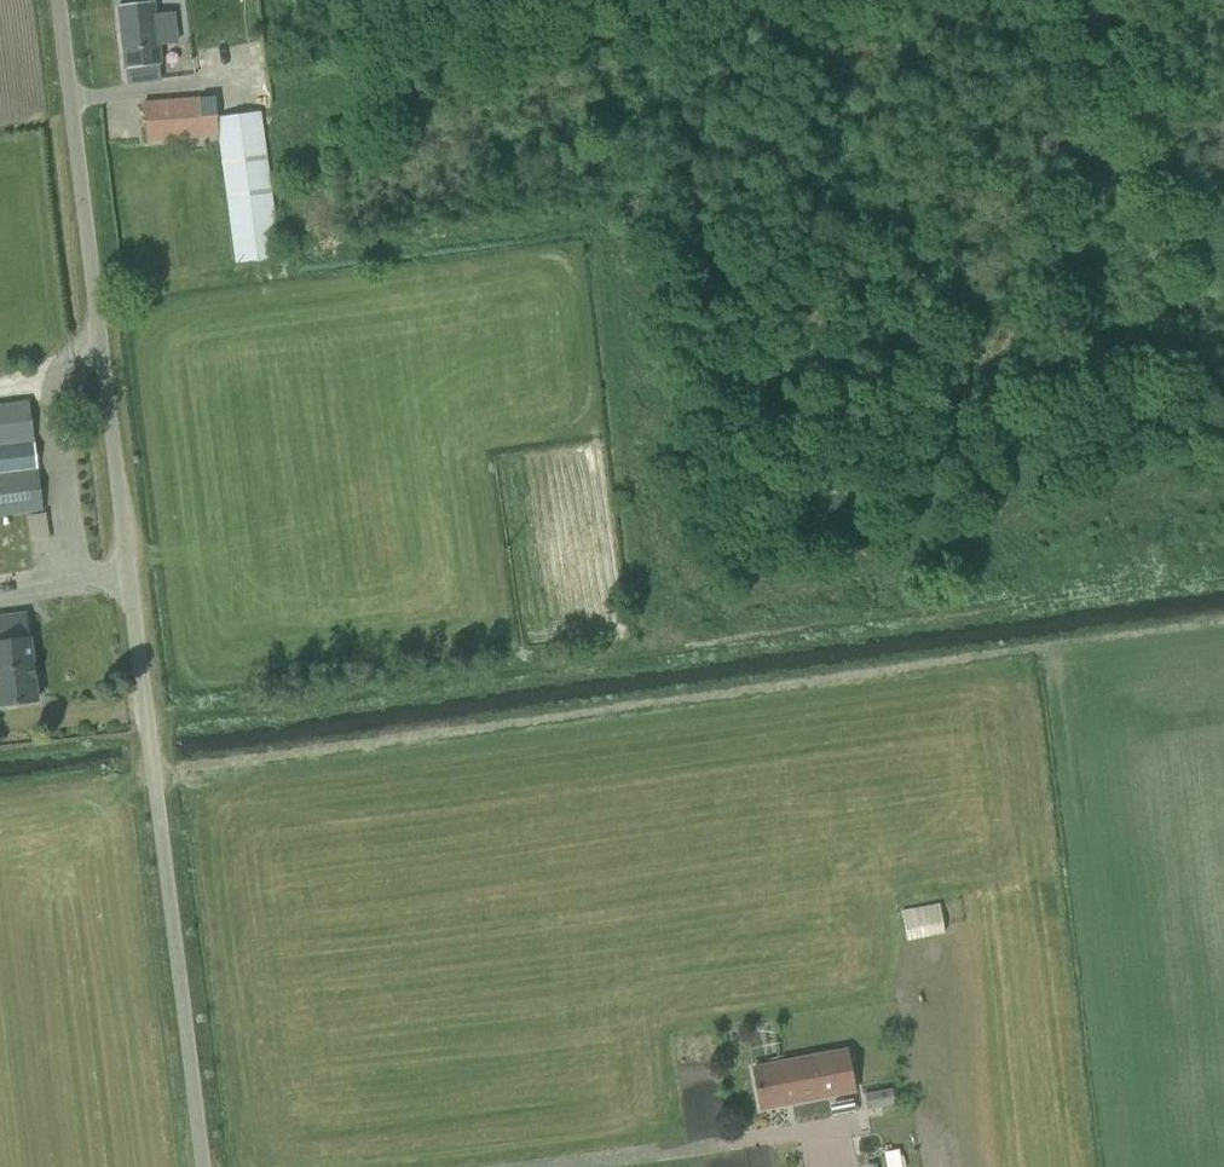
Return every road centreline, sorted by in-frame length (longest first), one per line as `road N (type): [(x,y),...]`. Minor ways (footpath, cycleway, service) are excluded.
road 1 (unclassified): [(204,1166),(60,0)]

